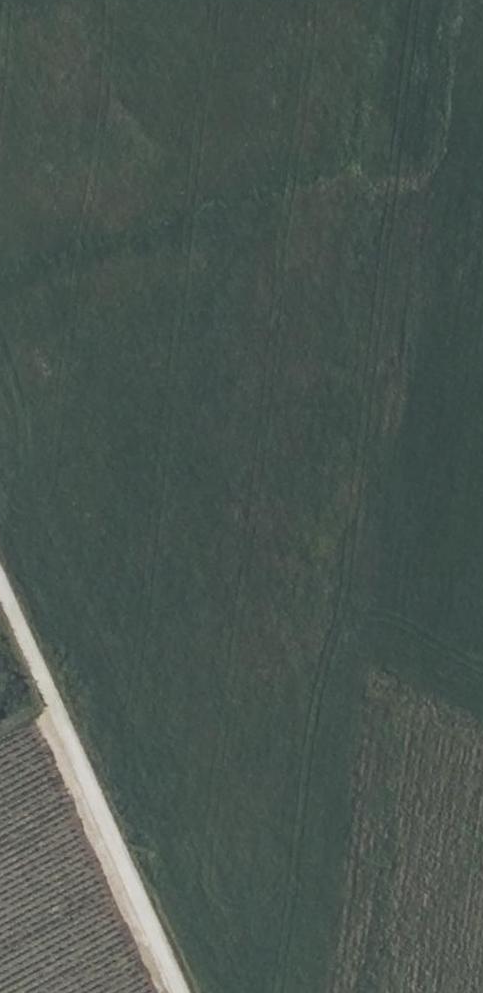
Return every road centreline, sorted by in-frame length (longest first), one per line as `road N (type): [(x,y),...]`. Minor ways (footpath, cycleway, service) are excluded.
road 1 (track): [(181,992),(0,583)]
road 2 (track): [(482,747),(368,693)]

